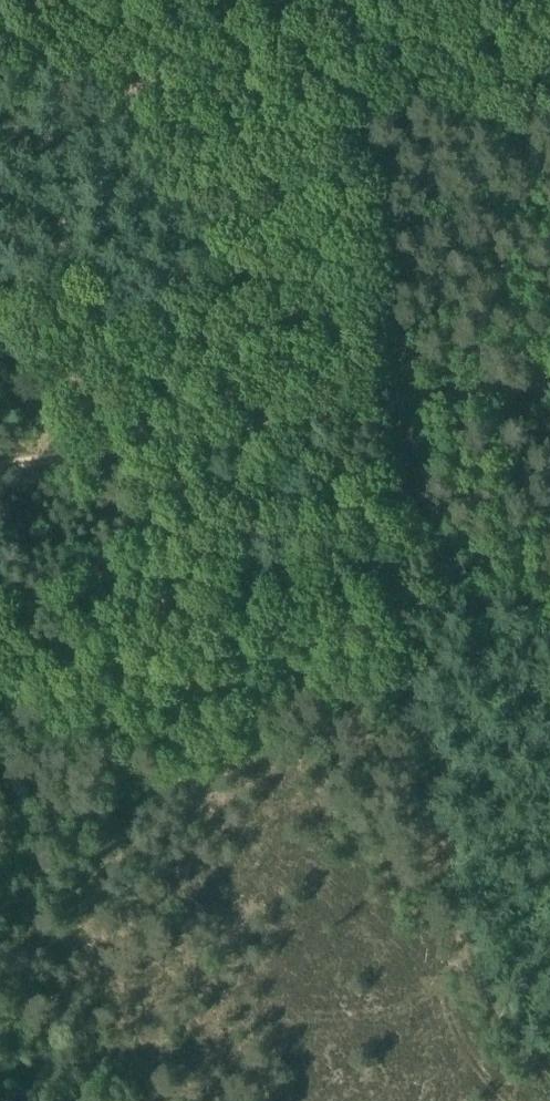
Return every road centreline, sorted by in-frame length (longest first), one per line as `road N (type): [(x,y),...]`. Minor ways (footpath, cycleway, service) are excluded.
road 1 (track): [(0,451),(549,365)]

